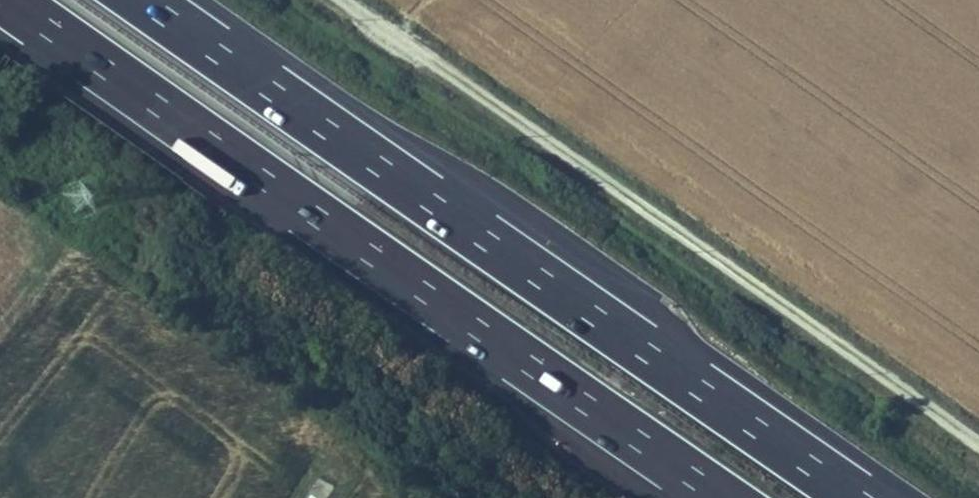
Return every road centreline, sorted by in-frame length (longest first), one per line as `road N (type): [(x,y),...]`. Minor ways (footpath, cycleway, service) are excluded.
road 1 (motorway): [(13,0),(728,497)]
road 2 (motorway): [(850,497),(146,0)]
road 3 (track): [(348,0),(978,436)]
road 4 (track): [(0,190),(447,497)]

